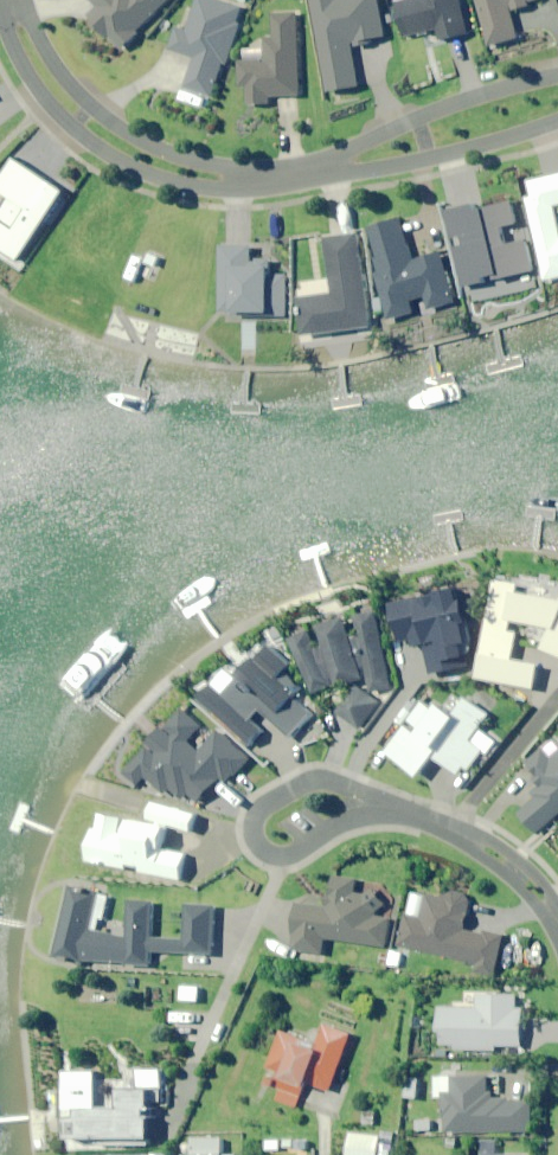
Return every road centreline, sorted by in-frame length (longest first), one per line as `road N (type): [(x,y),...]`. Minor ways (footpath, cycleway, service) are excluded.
road 1 (residential): [(246,178),(189,185),(107,154),(48,102),(0,5)]
road 2 (residential): [(24,0),(54,63),(97,111),(163,150),(246,178)]
road 3 (residential): [(390,807),(271,841),(248,826),(249,799),(272,781),(310,771),(344,780)]
road 4 (residential): [(336,165),(441,111),(557,76)]
road 5 (residential): [(557,119),(443,156),(368,169),(336,165)]
road 6 (residential): [(390,807),(486,848),(557,924)]

